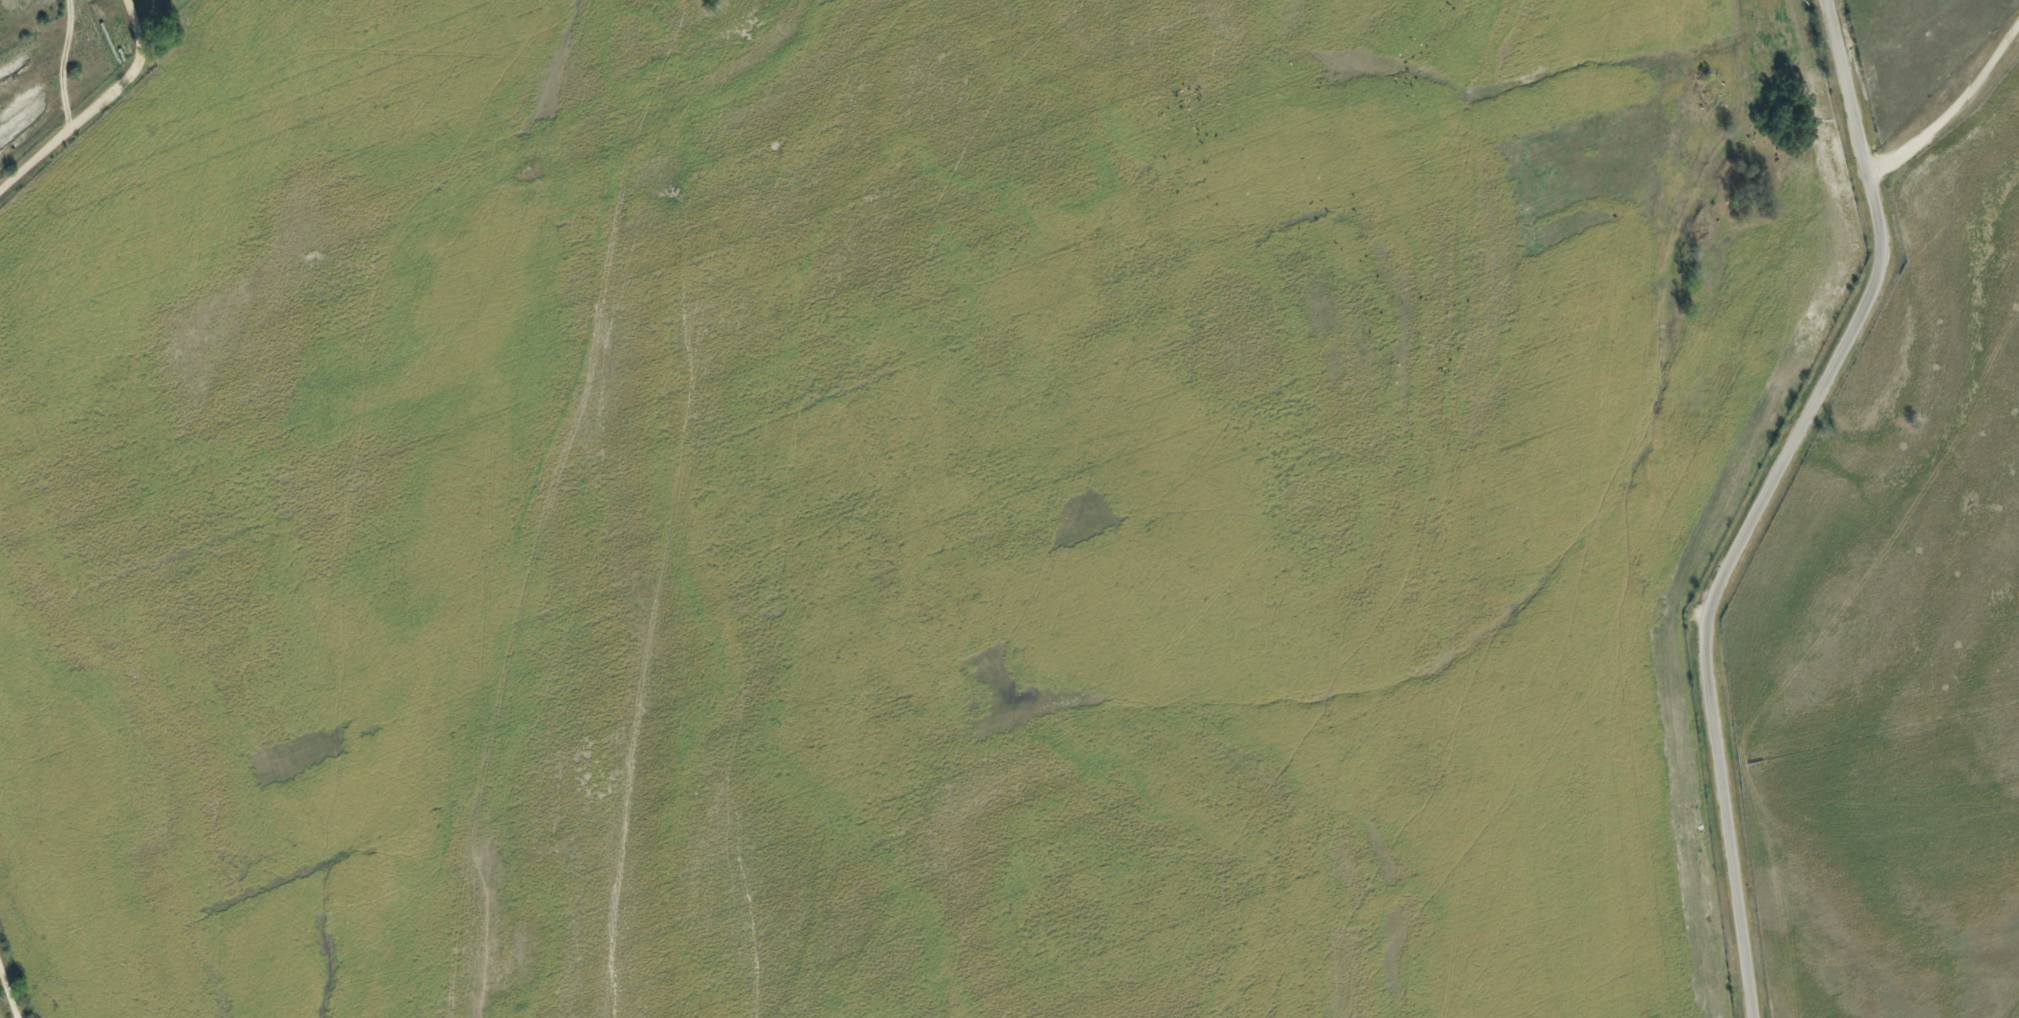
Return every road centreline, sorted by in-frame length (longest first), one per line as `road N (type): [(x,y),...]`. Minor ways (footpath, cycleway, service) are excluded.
road 1 (residential): [(1753,1017),(1710,649),(1725,580),(1863,309),(1875,264),(1876,218),(1827,0)]

